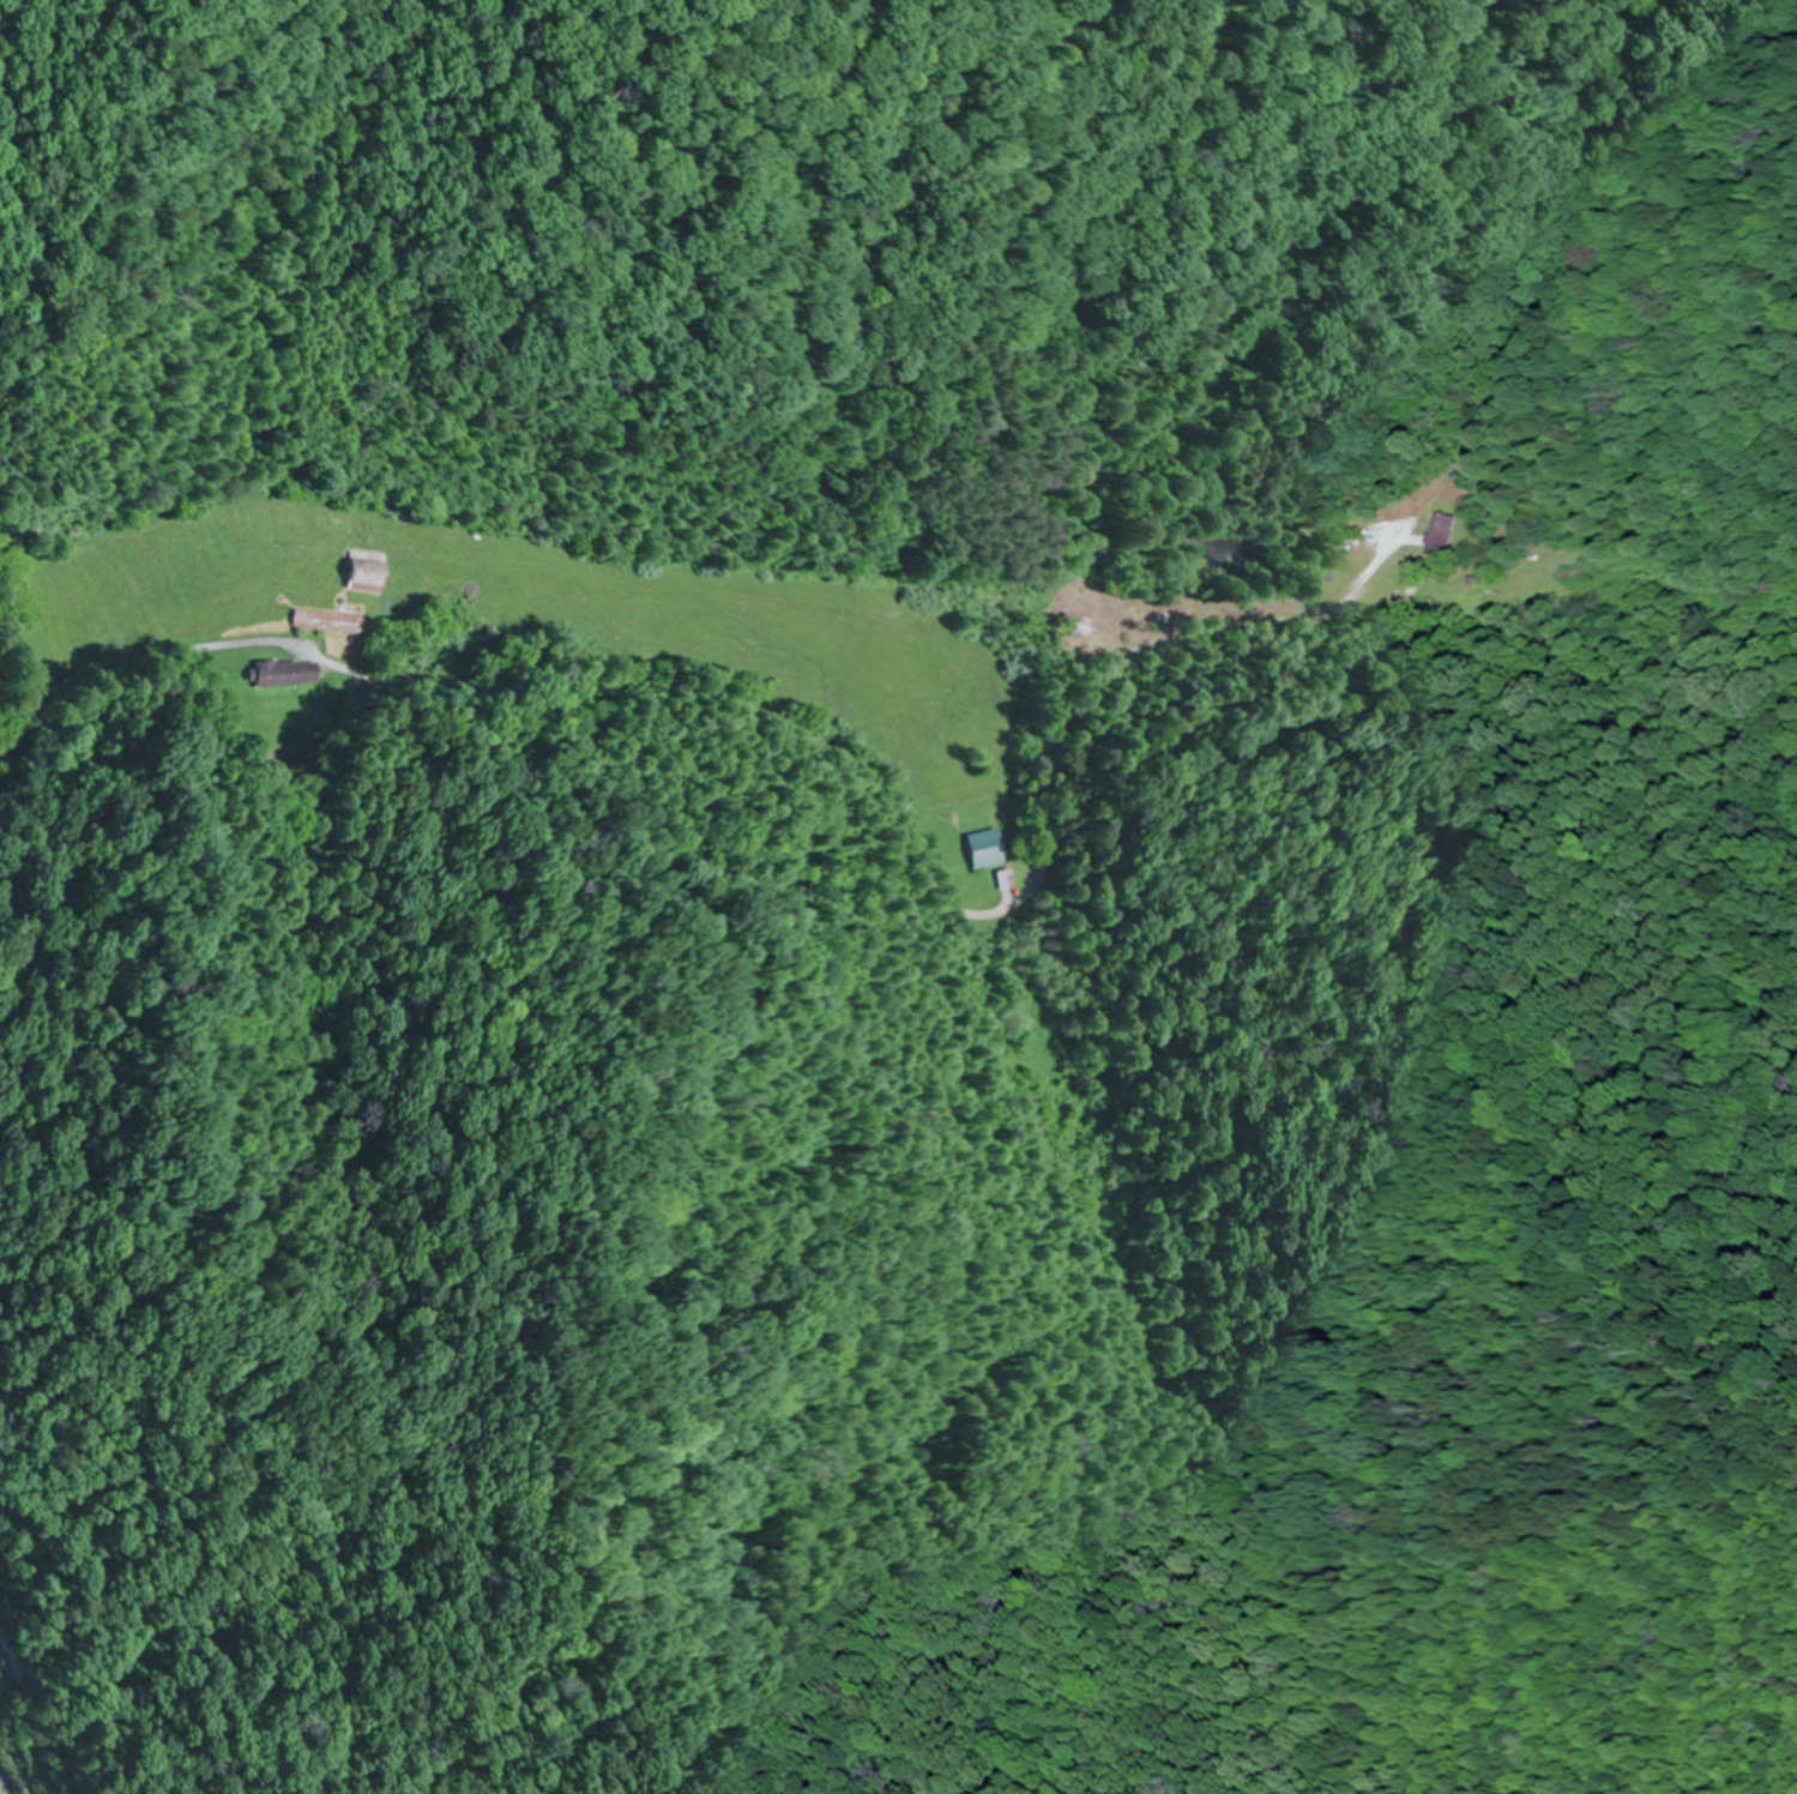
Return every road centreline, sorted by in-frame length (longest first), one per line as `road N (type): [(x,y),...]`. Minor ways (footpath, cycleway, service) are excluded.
road 1 (residential): [(0,769),(47,709),(161,657),(267,643),(339,670)]

